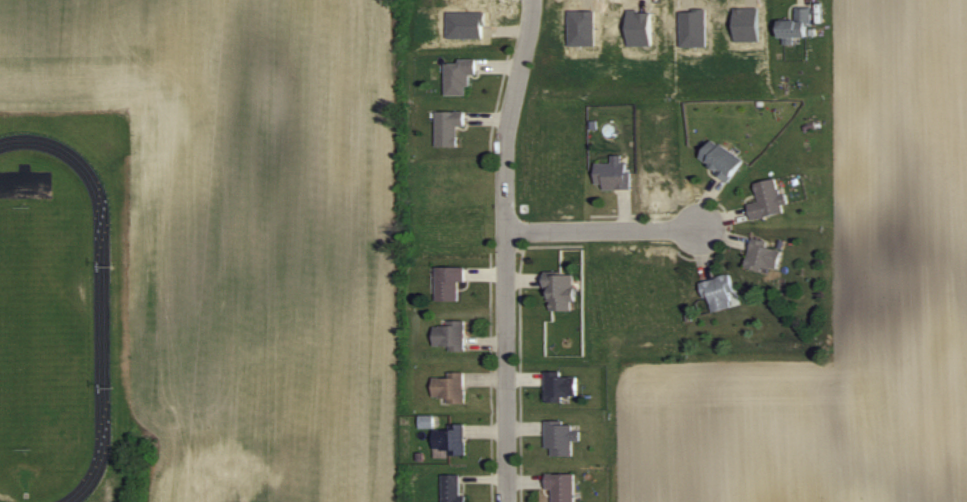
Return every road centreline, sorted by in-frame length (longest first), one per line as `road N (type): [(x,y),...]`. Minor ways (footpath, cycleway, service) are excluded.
road 1 (residential): [(506,501),(504,137),(534,0)]
road 2 (residential): [(504,230),(701,228)]

